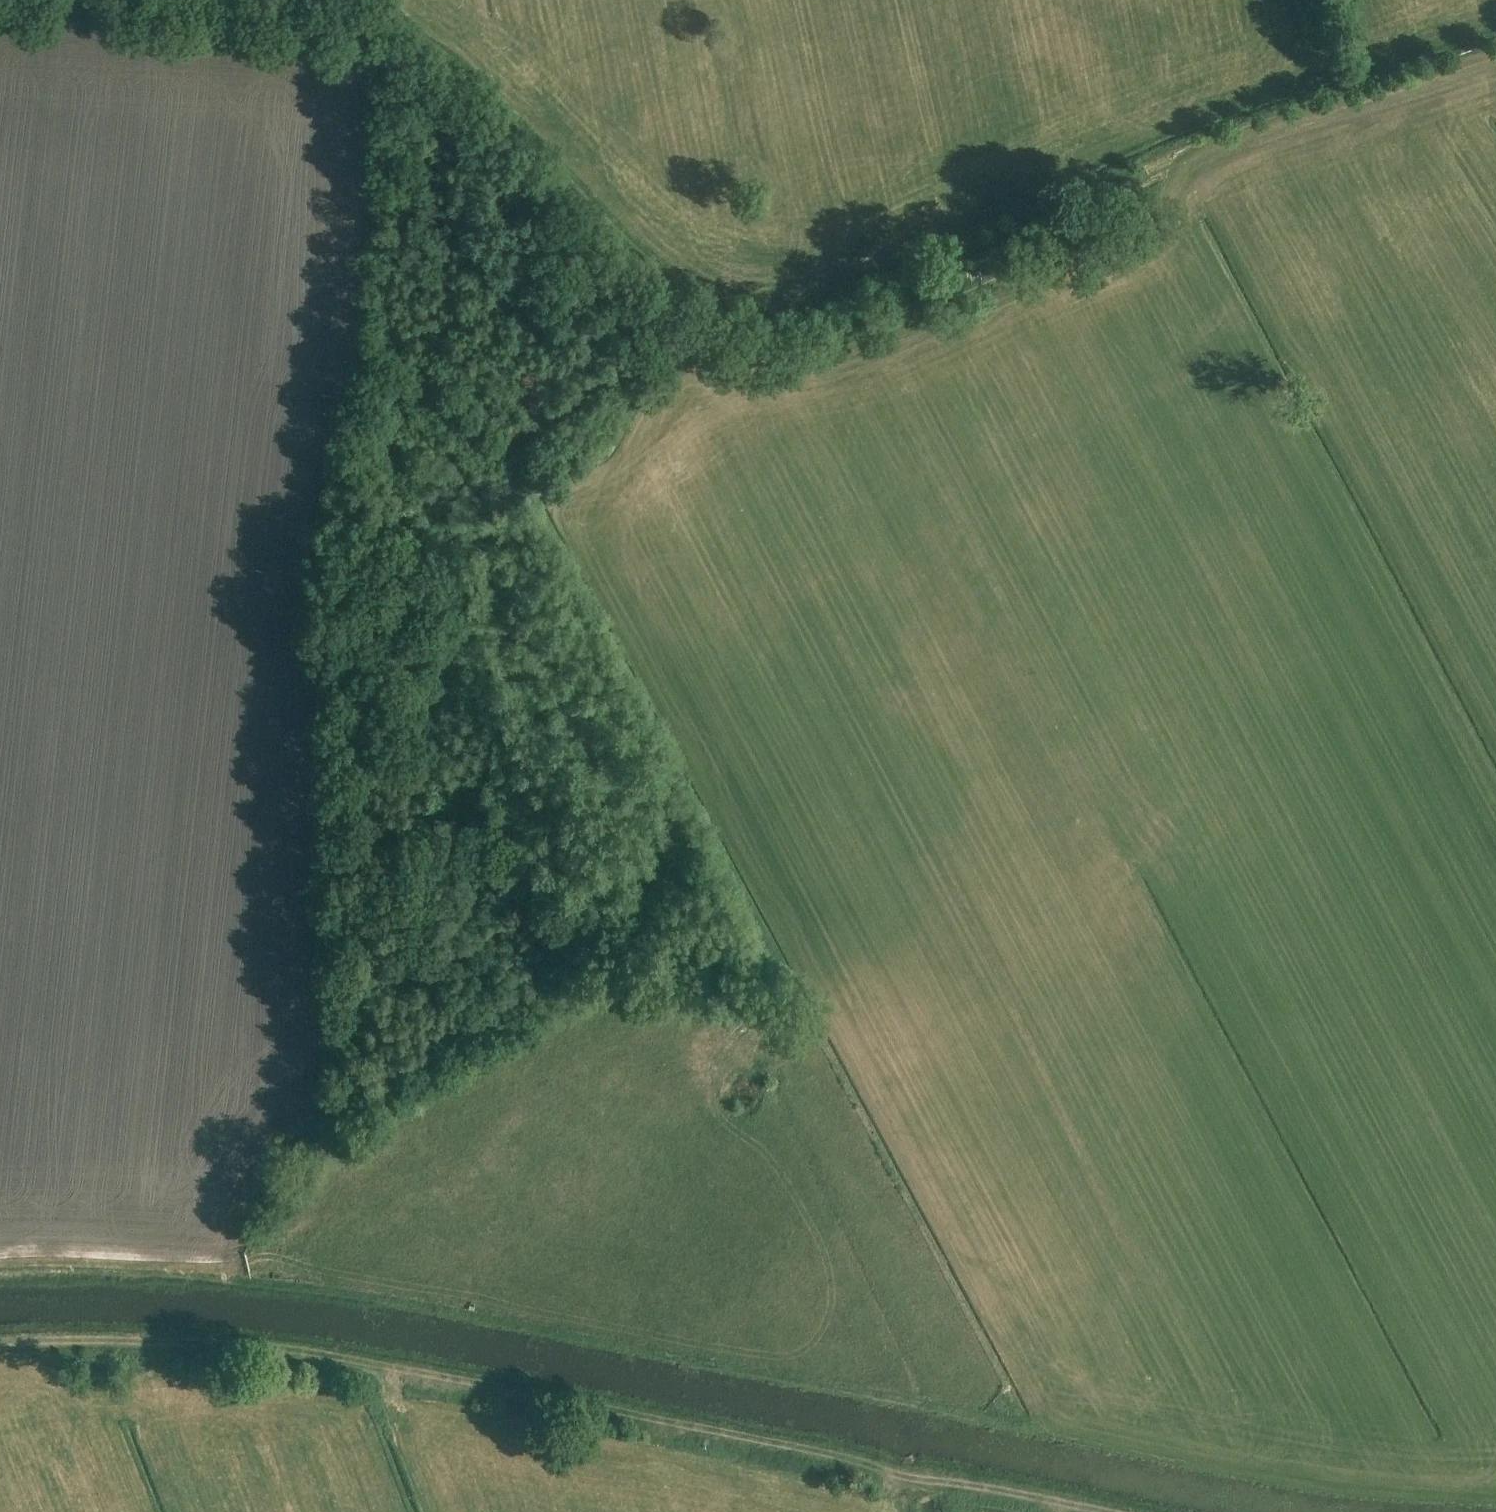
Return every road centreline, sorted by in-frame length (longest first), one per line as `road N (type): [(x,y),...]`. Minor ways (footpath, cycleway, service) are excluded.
road 1 (track): [(1098,1511),(311,1351),(174,1337),(0,1340)]
road 2 (track): [(1156,174),(857,319),(792,338),(745,323),(697,296),(623,239),(424,43),(362,13),(281,0)]
road 3 (track): [(0,1265),(224,1271)]

